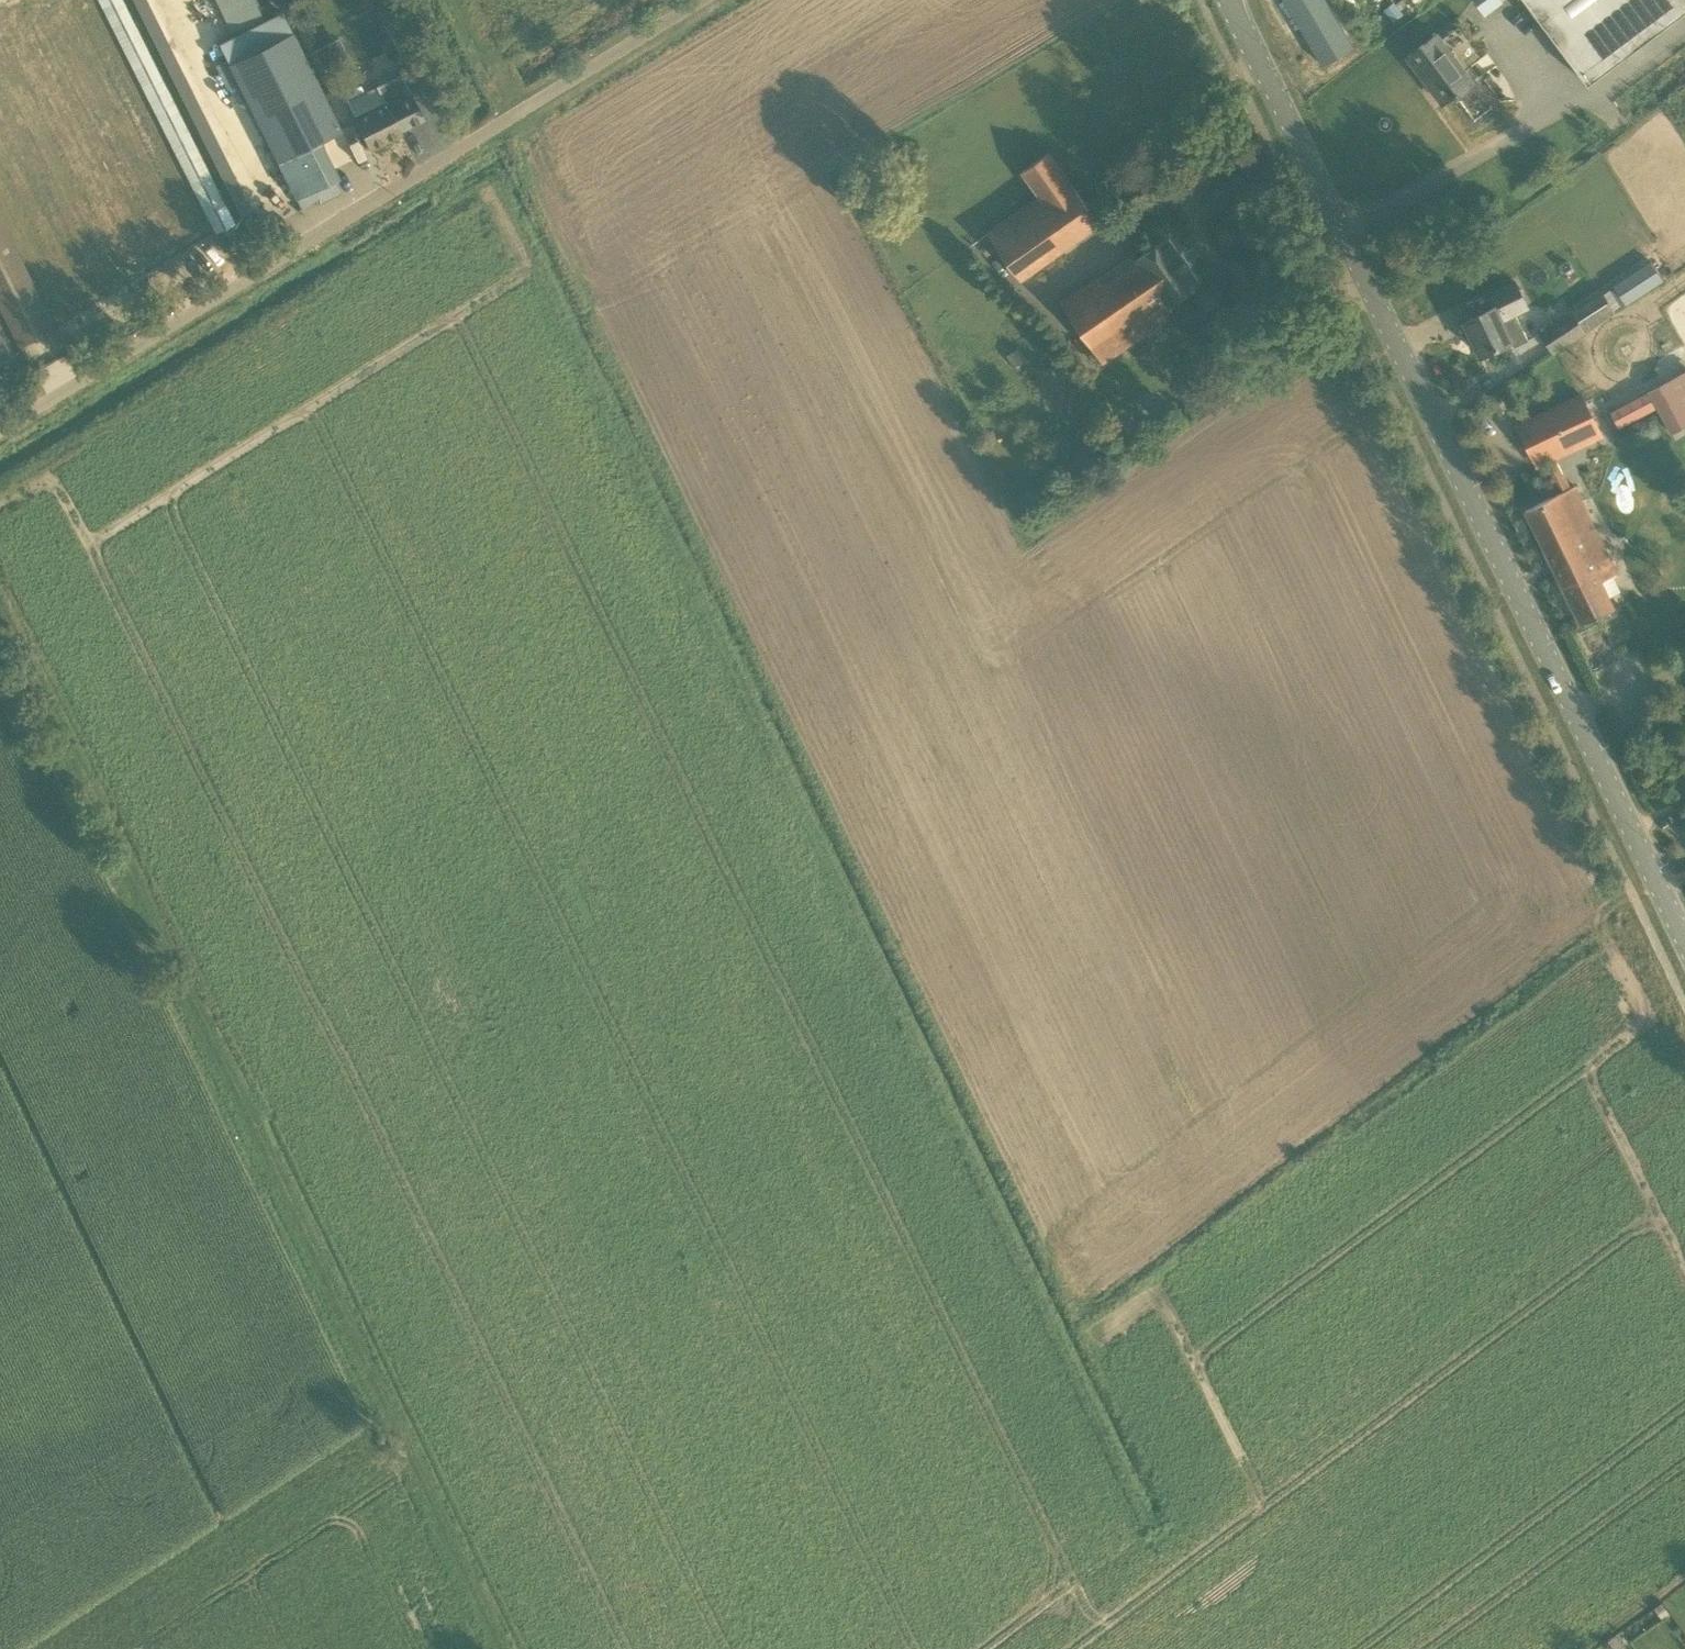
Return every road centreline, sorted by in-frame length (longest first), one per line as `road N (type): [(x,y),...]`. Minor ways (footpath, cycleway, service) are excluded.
road 1 (track): [(0,610),(503,1648)]
road 2 (tertiary): [(1684,940),(1231,0)]
road 3 (unclassified): [(0,429),(701,0)]

